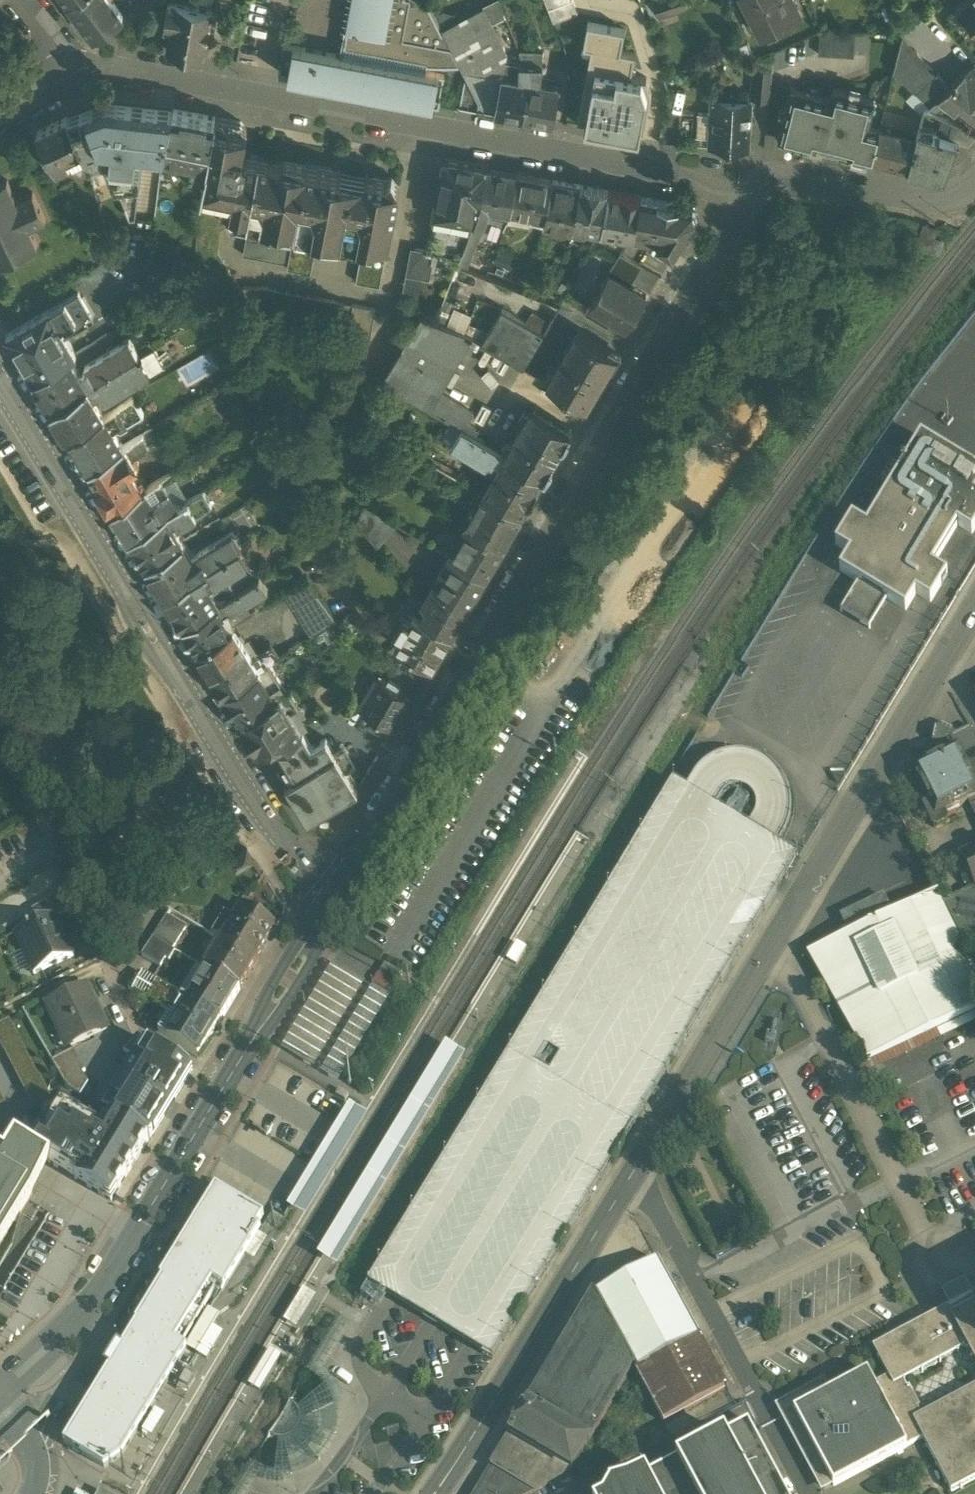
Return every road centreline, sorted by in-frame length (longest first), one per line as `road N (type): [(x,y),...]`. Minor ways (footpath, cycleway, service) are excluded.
road 1 (unclassified): [(974,607),(435,1493)]
road 2 (tertiary): [(756,220),(342,889)]
road 3 (residential): [(73,73),(127,72),(690,178),(756,220)]
road 4 (tertiary): [(0,380),(264,819),(312,871),(342,889)]
road 5 (residential): [(19,765),(134,1024),(226,1082)]
road 6 (tertiary): [(226,1082),(100,1293),(0,1391)]
road 7 (tertiary): [(756,220),(782,195),(938,202),(974,183)]
road 8 (tertiary): [(342,889),(226,1082)]

